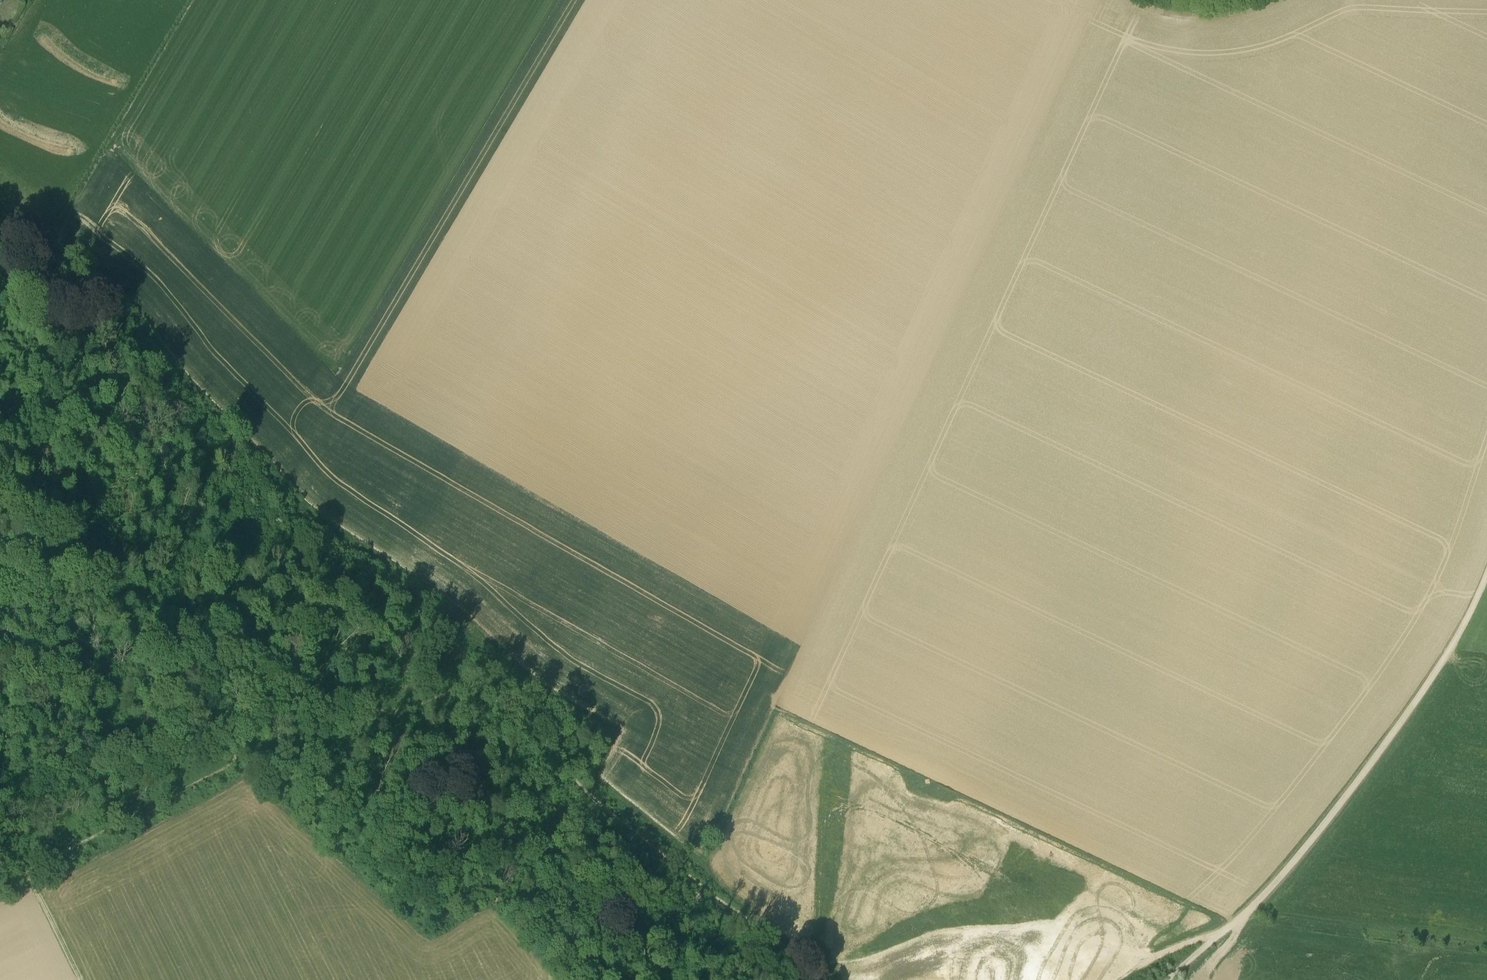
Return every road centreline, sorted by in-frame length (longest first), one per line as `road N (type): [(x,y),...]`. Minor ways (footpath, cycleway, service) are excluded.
road 1 (track): [(1167,979),(1268,890),(1322,826),(1429,681),(1486,574)]
road 2 (track): [(25,873),(80,979)]

